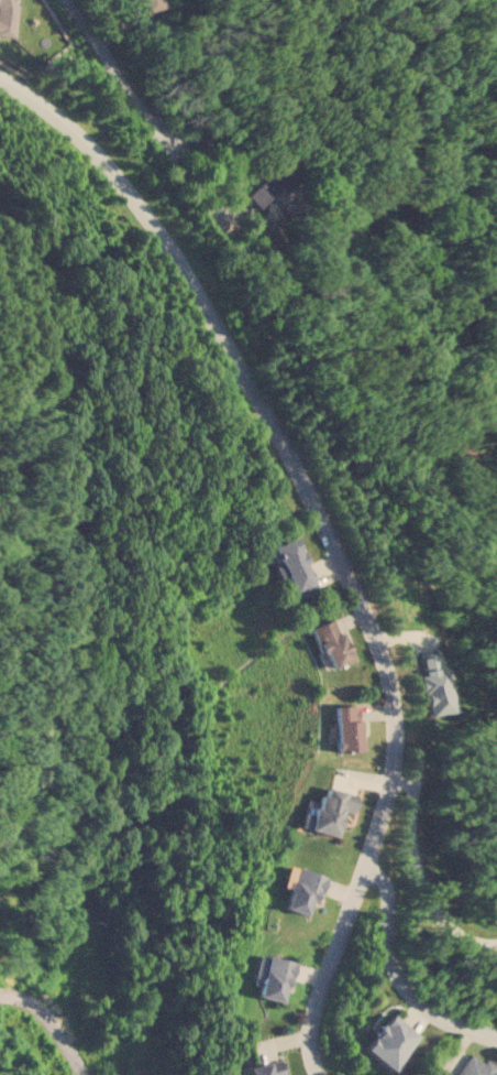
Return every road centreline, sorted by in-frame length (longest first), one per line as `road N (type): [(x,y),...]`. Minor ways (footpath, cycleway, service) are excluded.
road 1 (residential): [(0,76),(62,117),(100,155),(221,329),(380,650),(395,739),(380,815),(310,1038),(318,1074)]
road 2 (residential): [(364,862),(384,880),(385,938),(411,998),(442,1022),(496,1039)]
road 3 (residential): [(66,0),(173,151)]

